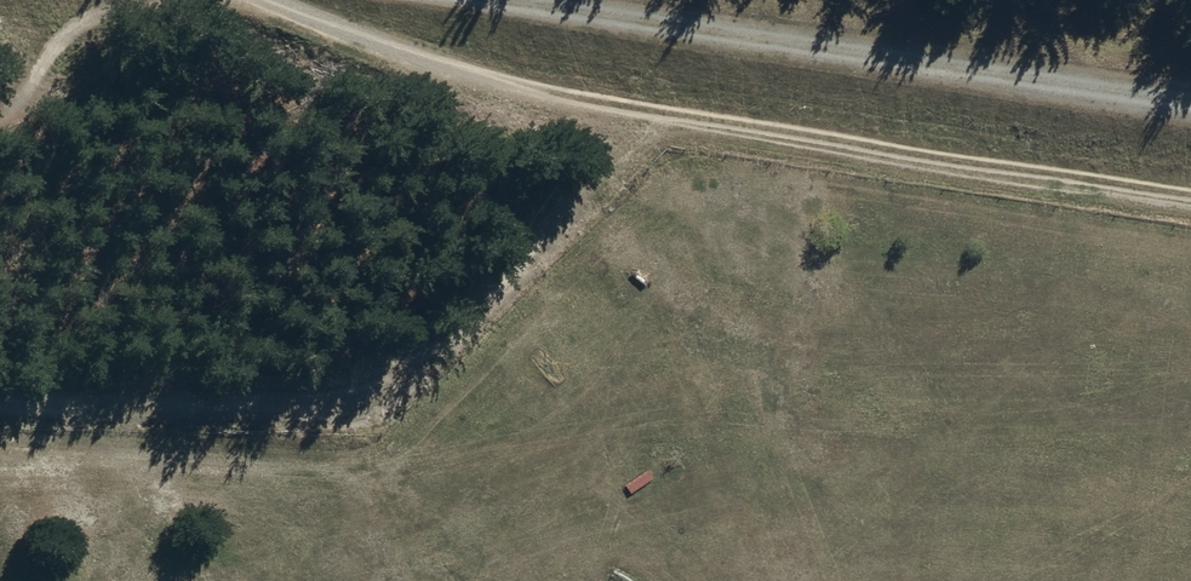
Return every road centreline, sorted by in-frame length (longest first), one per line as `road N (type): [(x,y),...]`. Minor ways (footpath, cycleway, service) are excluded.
road 1 (track): [(0,394),(380,400),(641,131),(1190,211)]
road 2 (track): [(491,0),(1190,101)]
road 3 (track): [(641,131),(267,0)]

